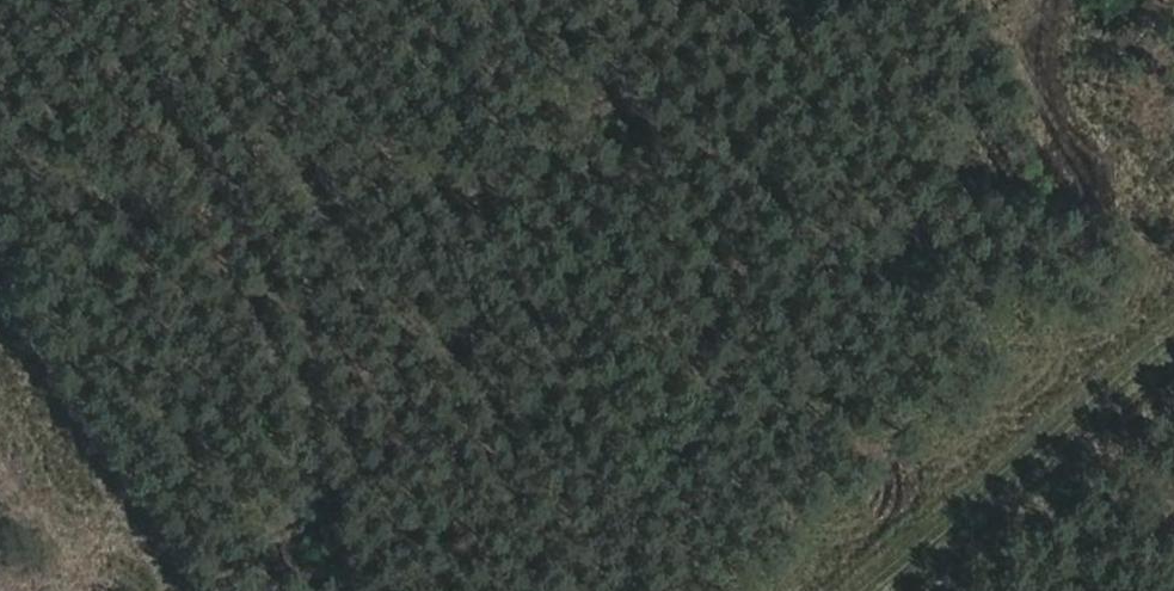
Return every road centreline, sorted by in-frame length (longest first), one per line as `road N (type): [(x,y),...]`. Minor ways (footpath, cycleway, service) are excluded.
road 1 (track): [(851,590),(1173,324)]

